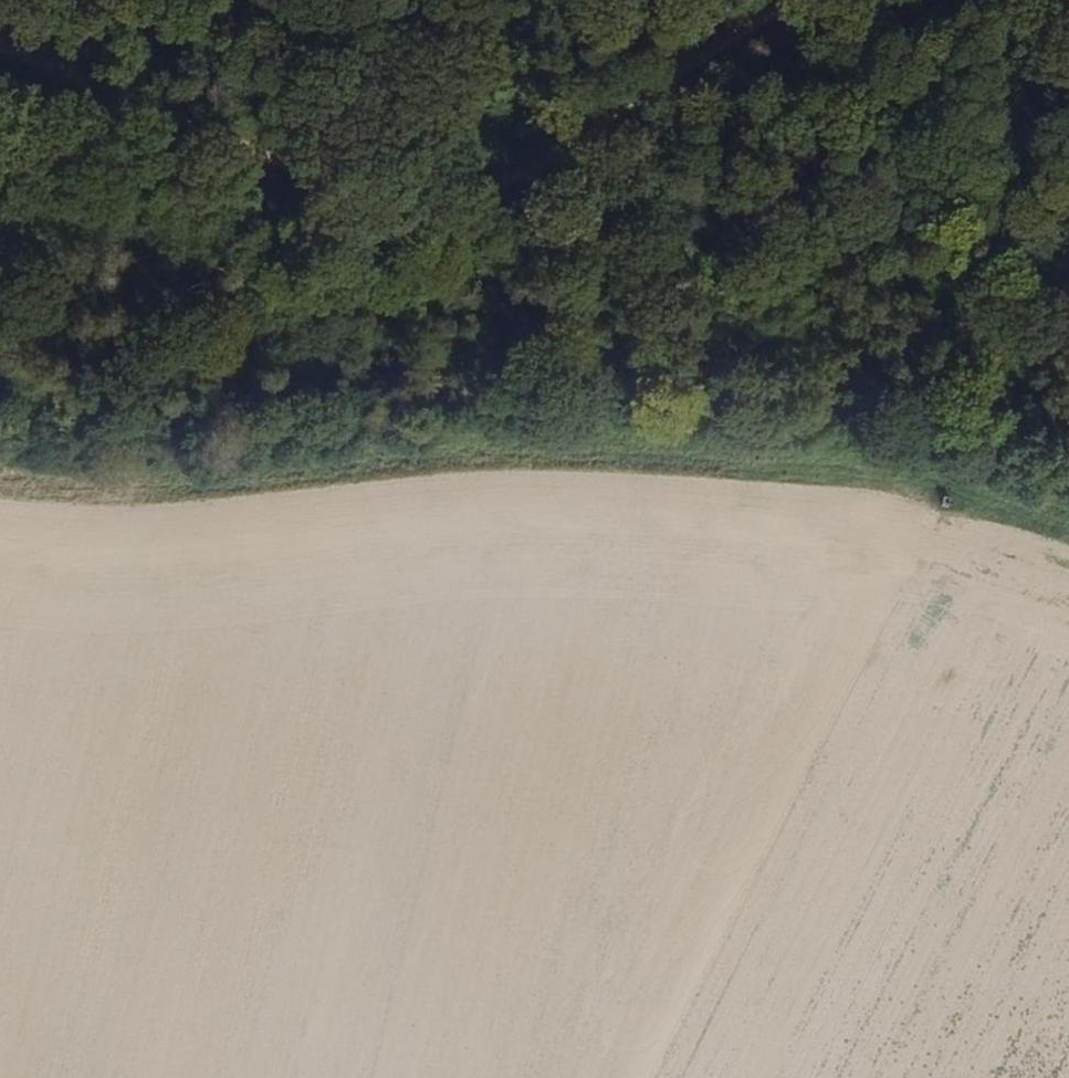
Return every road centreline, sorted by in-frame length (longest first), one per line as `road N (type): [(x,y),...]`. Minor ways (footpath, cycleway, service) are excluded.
road 1 (track): [(836,0),(485,212),(0,13)]

